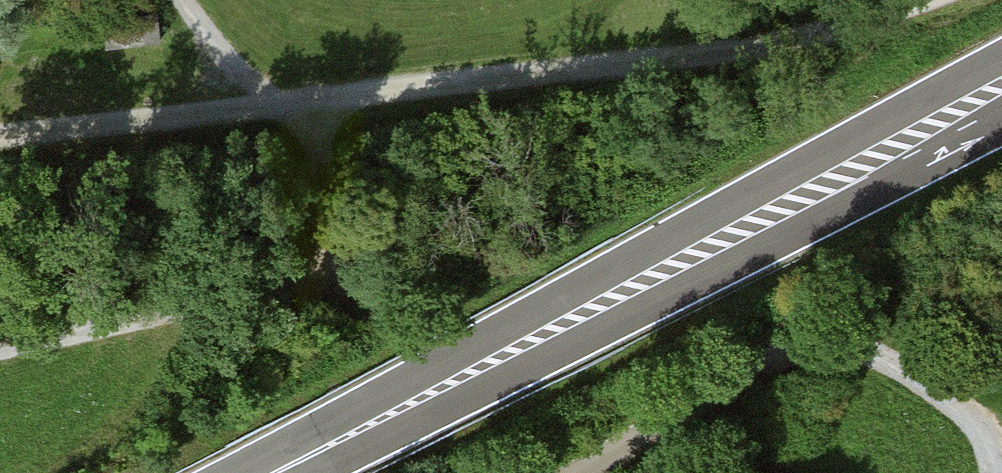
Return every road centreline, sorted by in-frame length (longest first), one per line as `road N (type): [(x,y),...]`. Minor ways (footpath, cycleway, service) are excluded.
road 1 (track): [(923,0),(835,31),(635,69),(0,140)]
road 2 (primary): [(278,472),(1001,100)]
road 3 (track): [(581,472),(791,347),(810,344),(884,359),(950,399),(978,424),(995,472)]
road 4 (track): [(316,105),(330,243),(342,276),(445,472)]
road 5 (track): [(0,349),(342,276)]
road 6 (track): [(180,0),(244,113)]

